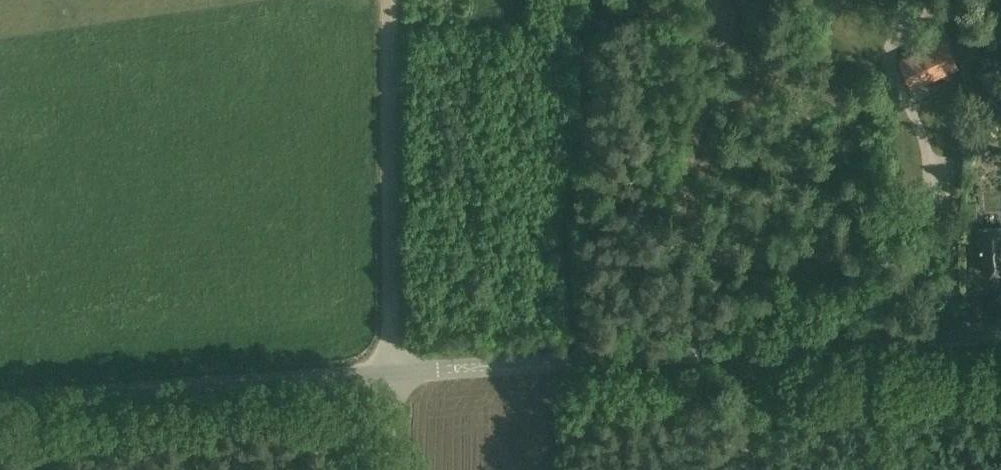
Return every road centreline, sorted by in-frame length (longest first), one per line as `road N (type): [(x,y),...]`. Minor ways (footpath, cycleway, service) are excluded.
road 1 (unclassified): [(1000,333),(392,371)]
road 2 (unclassified): [(0,397),(392,371)]
road 3 (track): [(392,371),(388,0)]
road 4 (track): [(747,469),(752,349)]

